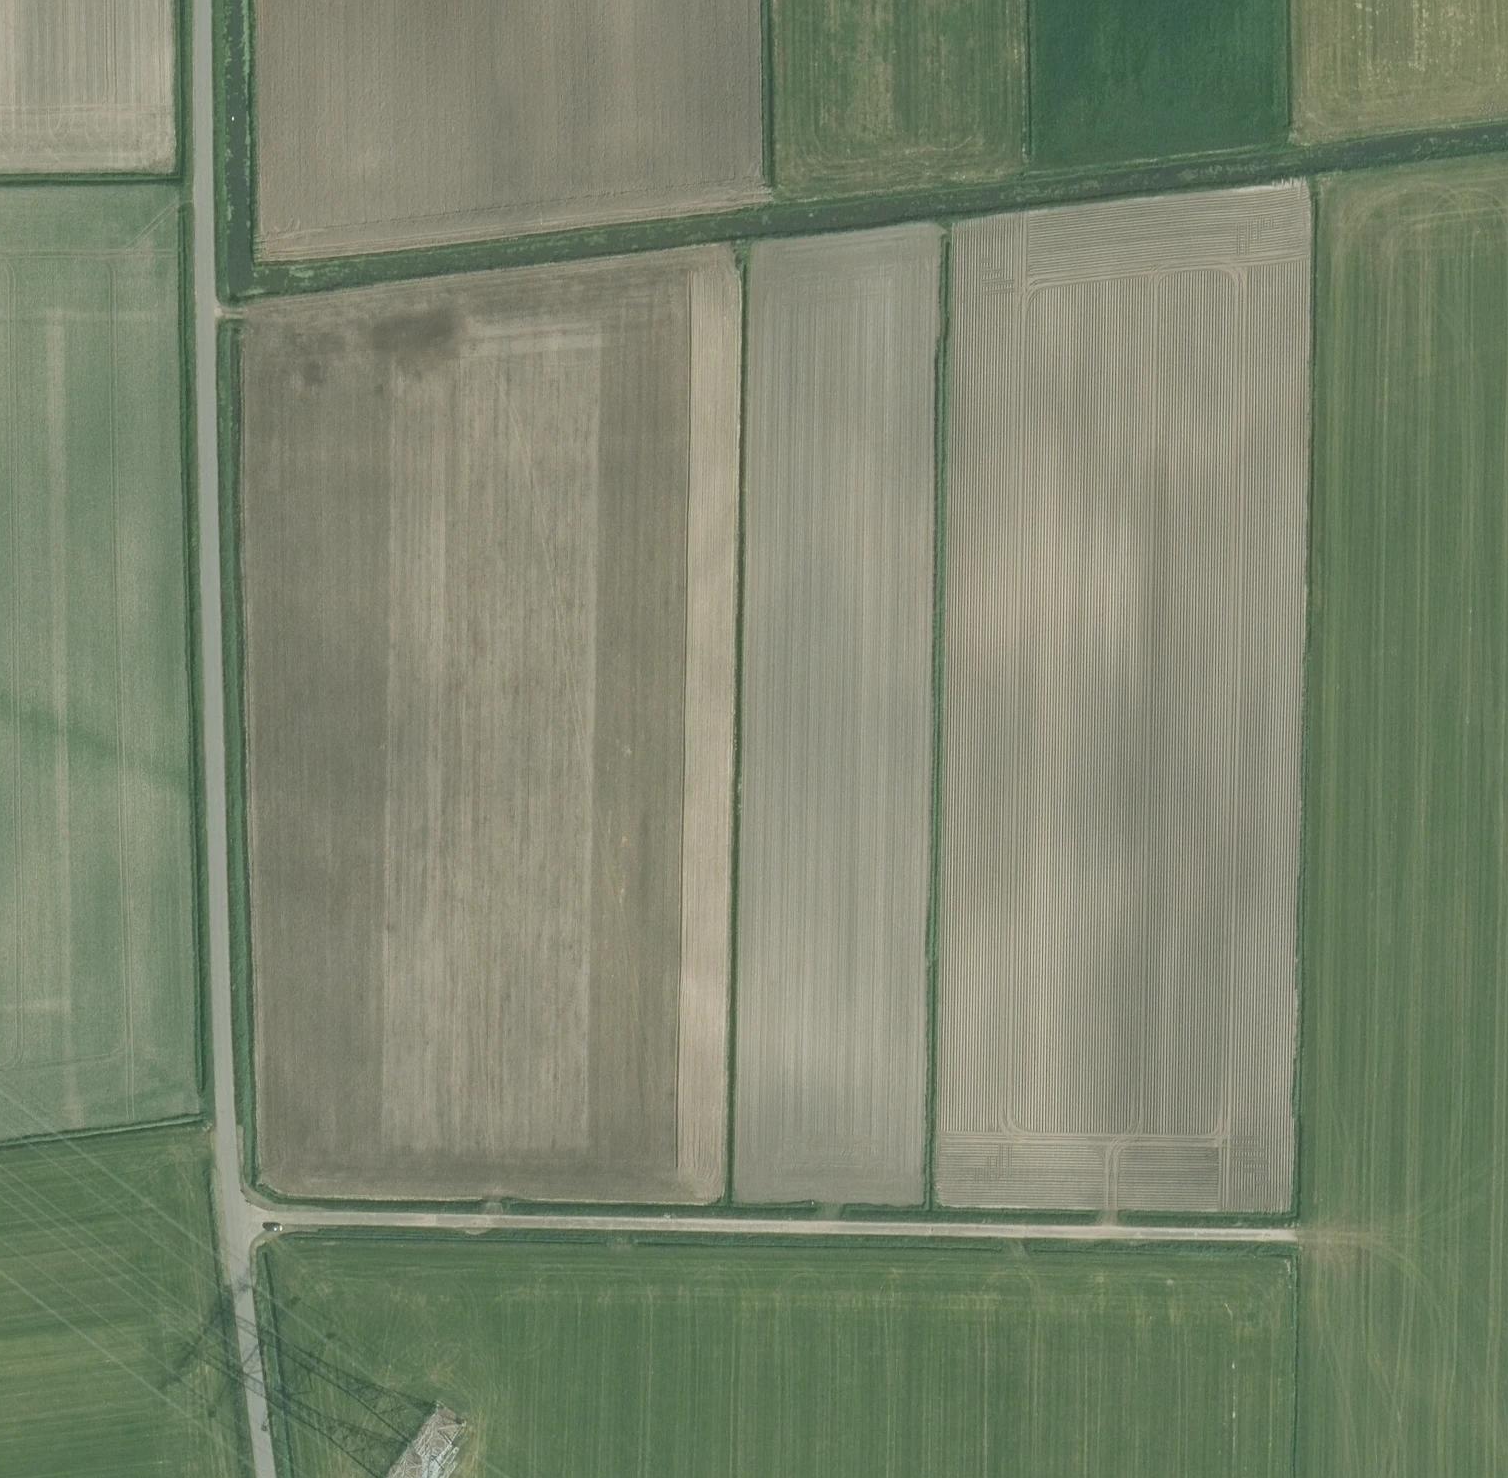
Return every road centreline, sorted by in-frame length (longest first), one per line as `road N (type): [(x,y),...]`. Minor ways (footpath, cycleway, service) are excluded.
road 1 (unclassified): [(236,1219),(217,841),(204,0)]
road 2 (unclassified): [(1302,1239),(236,1219)]
road 3 (unclassified): [(268,1477),(236,1219)]

